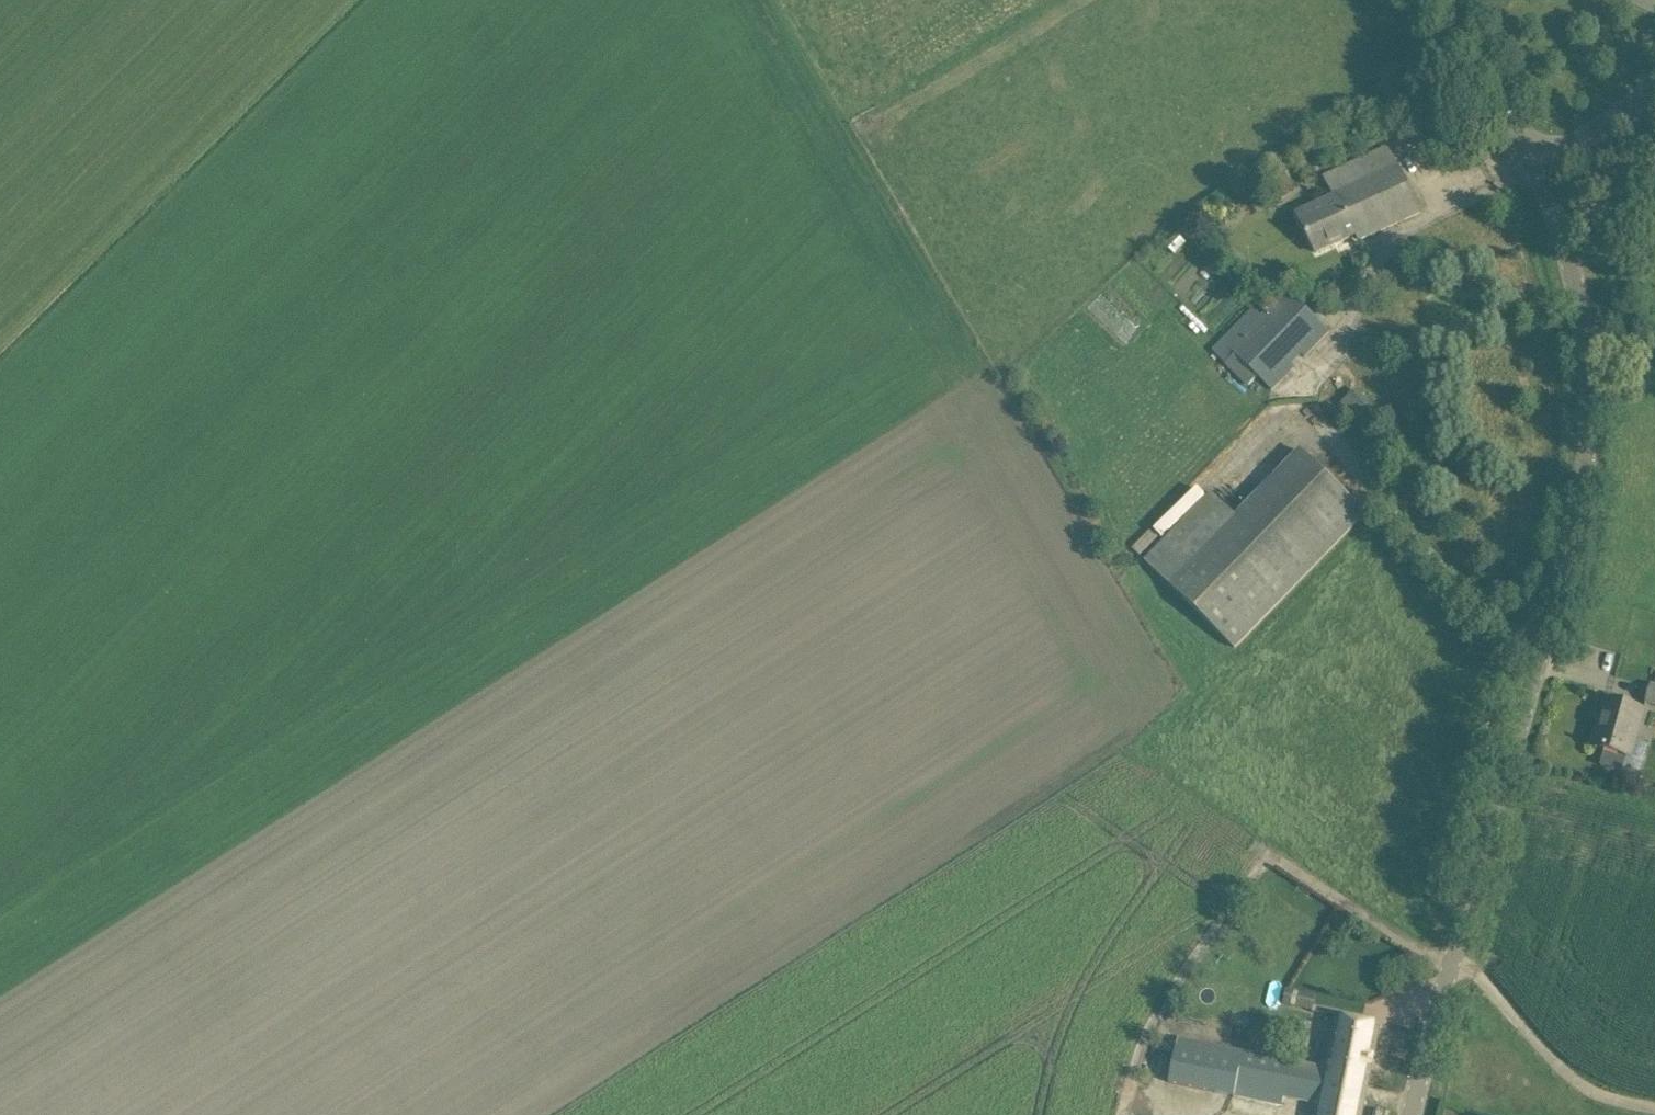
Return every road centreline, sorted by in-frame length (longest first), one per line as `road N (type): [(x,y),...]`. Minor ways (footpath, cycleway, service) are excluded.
road 1 (unclassified): [(1447,954),(1583,471),(1591,369),(1575,262),(1532,160)]
road 2 (unclassified): [(1447,954),(1565,1073),(1602,1098),(1654,1111)]
road 3 (unclassified): [(1532,160),(1448,0)]
road 4 (unclassified): [(1416,1114),(1422,1043),(1447,954)]
road 5 (unclassified): [(1532,160),(1654,79)]

